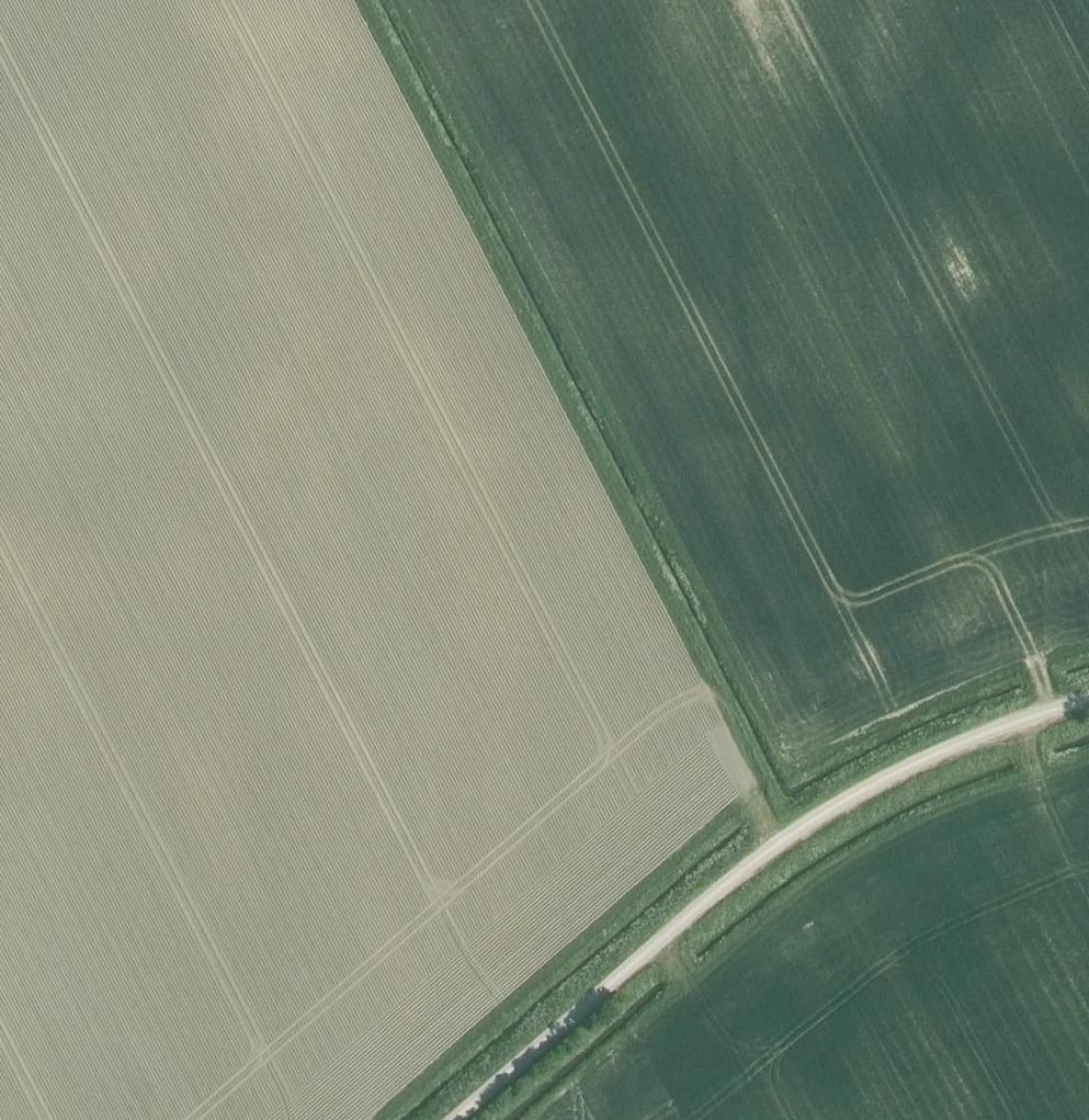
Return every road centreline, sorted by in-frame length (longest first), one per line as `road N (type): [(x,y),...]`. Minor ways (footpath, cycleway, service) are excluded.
road 1 (unclassified): [(437,1119),(730,856),(975,715),(1088,699)]

